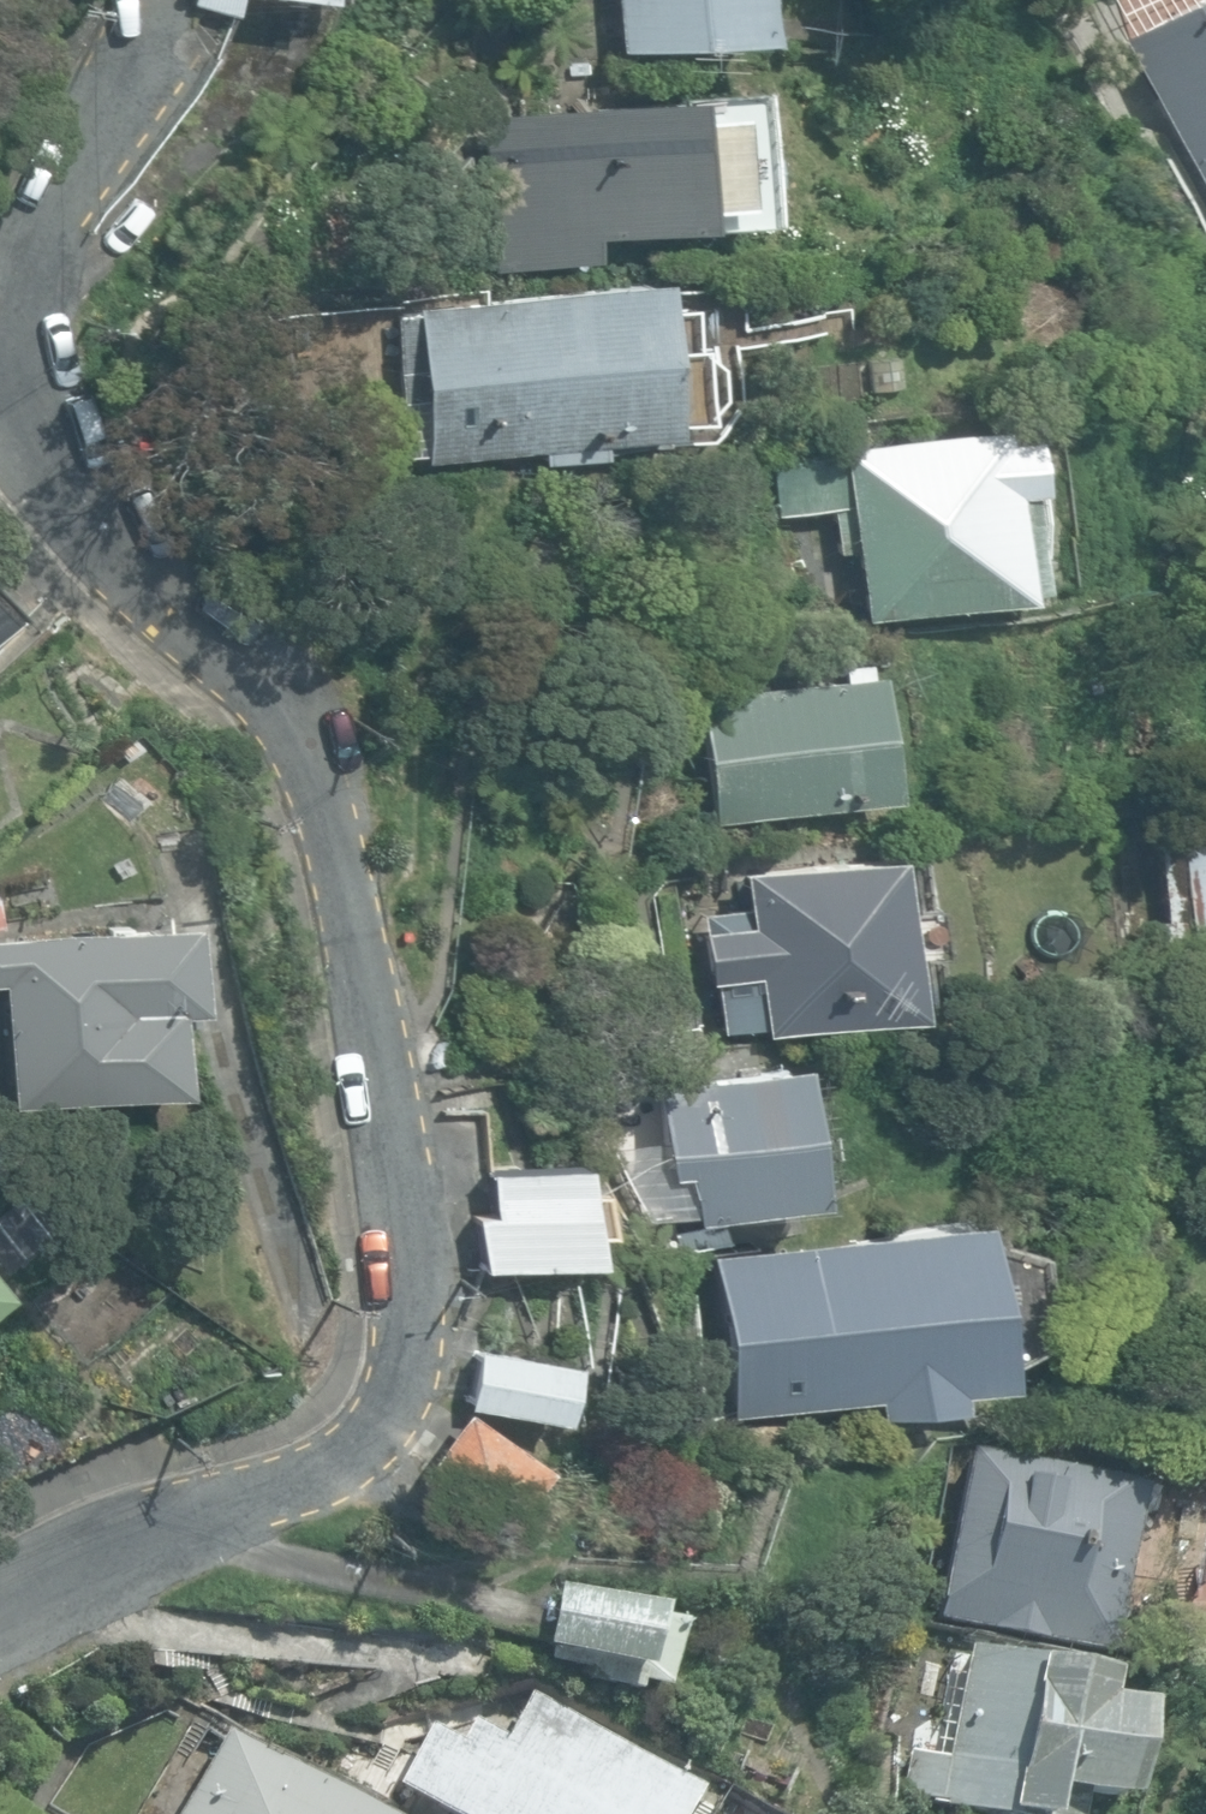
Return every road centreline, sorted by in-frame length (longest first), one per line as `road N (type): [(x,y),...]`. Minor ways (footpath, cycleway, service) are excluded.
road 1 (residential): [(0,1585),(296,1482),(360,1447),(409,1381),(422,1295),(406,1114),(355,930),(266,715),(61,323),(49,205)]

